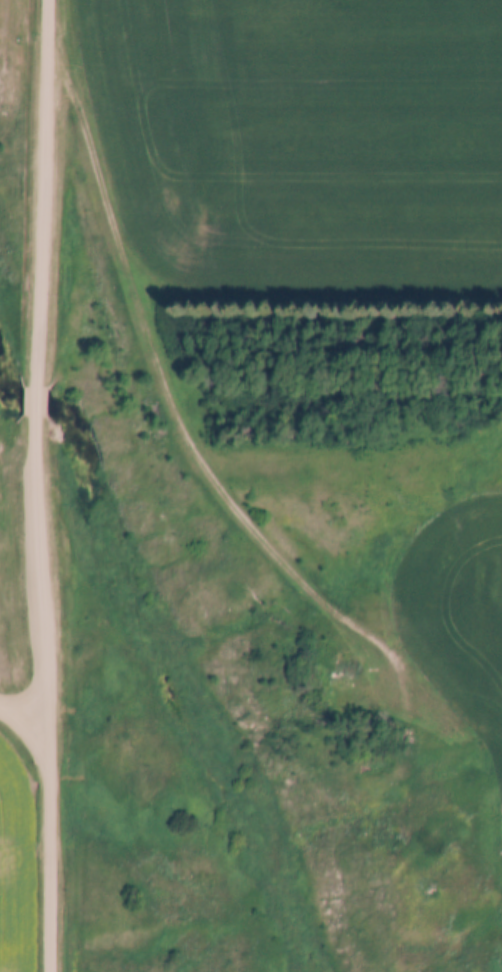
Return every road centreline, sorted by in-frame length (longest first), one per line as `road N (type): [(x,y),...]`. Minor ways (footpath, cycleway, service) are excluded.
road 1 (track): [(50,29),(190,433),(304,578),(385,642),(399,661),(411,711)]
road 2 (residential): [(53,971),(43,413)]
road 3 (residential): [(43,385),(51,0)]

